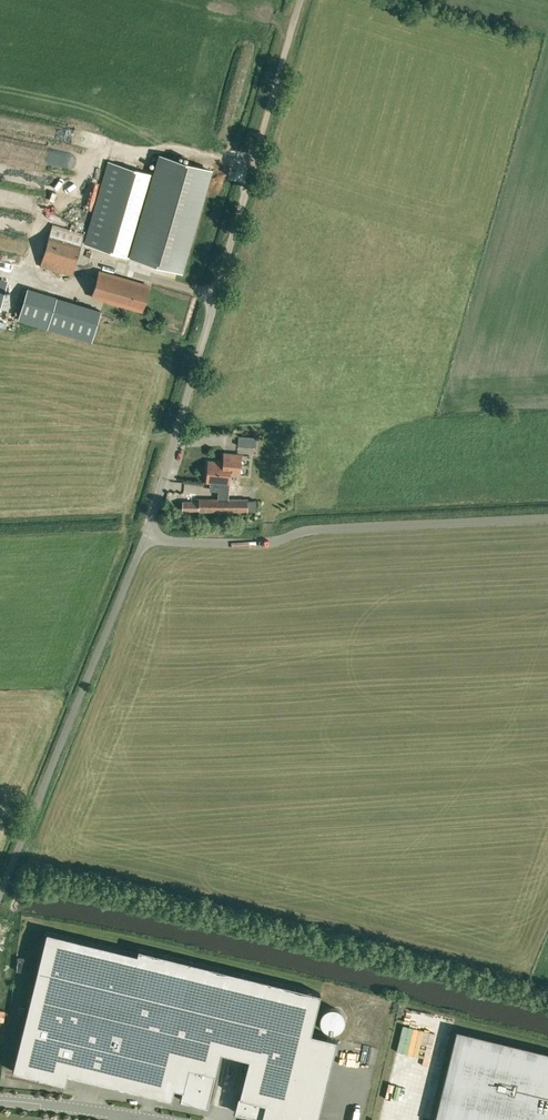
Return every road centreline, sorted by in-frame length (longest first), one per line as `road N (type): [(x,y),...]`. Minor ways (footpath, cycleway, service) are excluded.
road 1 (unclassified): [(147,536),(301,0)]
road 2 (unclassified): [(547,518),(316,529),(264,544),(147,536)]
road 3 (unclassified): [(0,898),(147,536)]
road 4 (unclassified): [(0,1101),(140,1118)]

